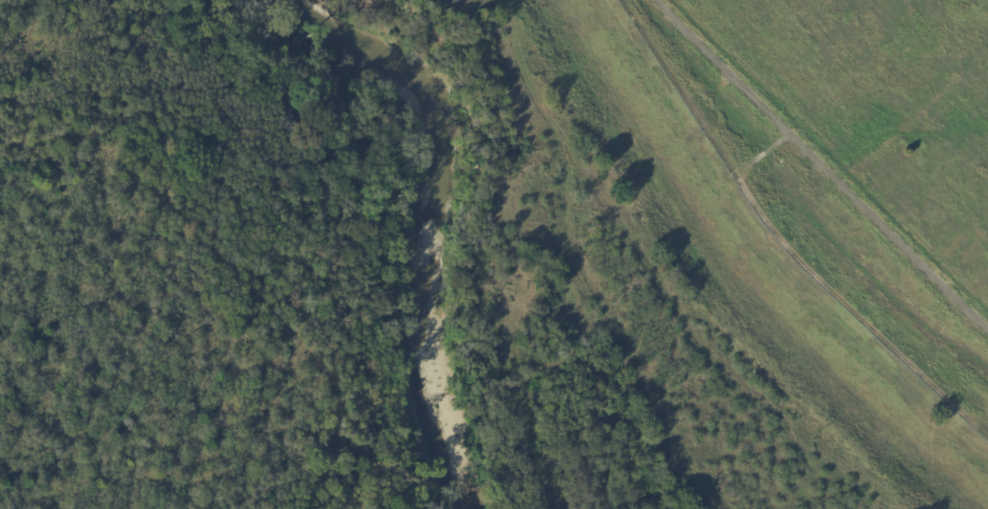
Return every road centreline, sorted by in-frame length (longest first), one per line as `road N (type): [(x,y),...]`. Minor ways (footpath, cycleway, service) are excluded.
road 1 (residential): [(657,0),(733,86),(987,330)]

